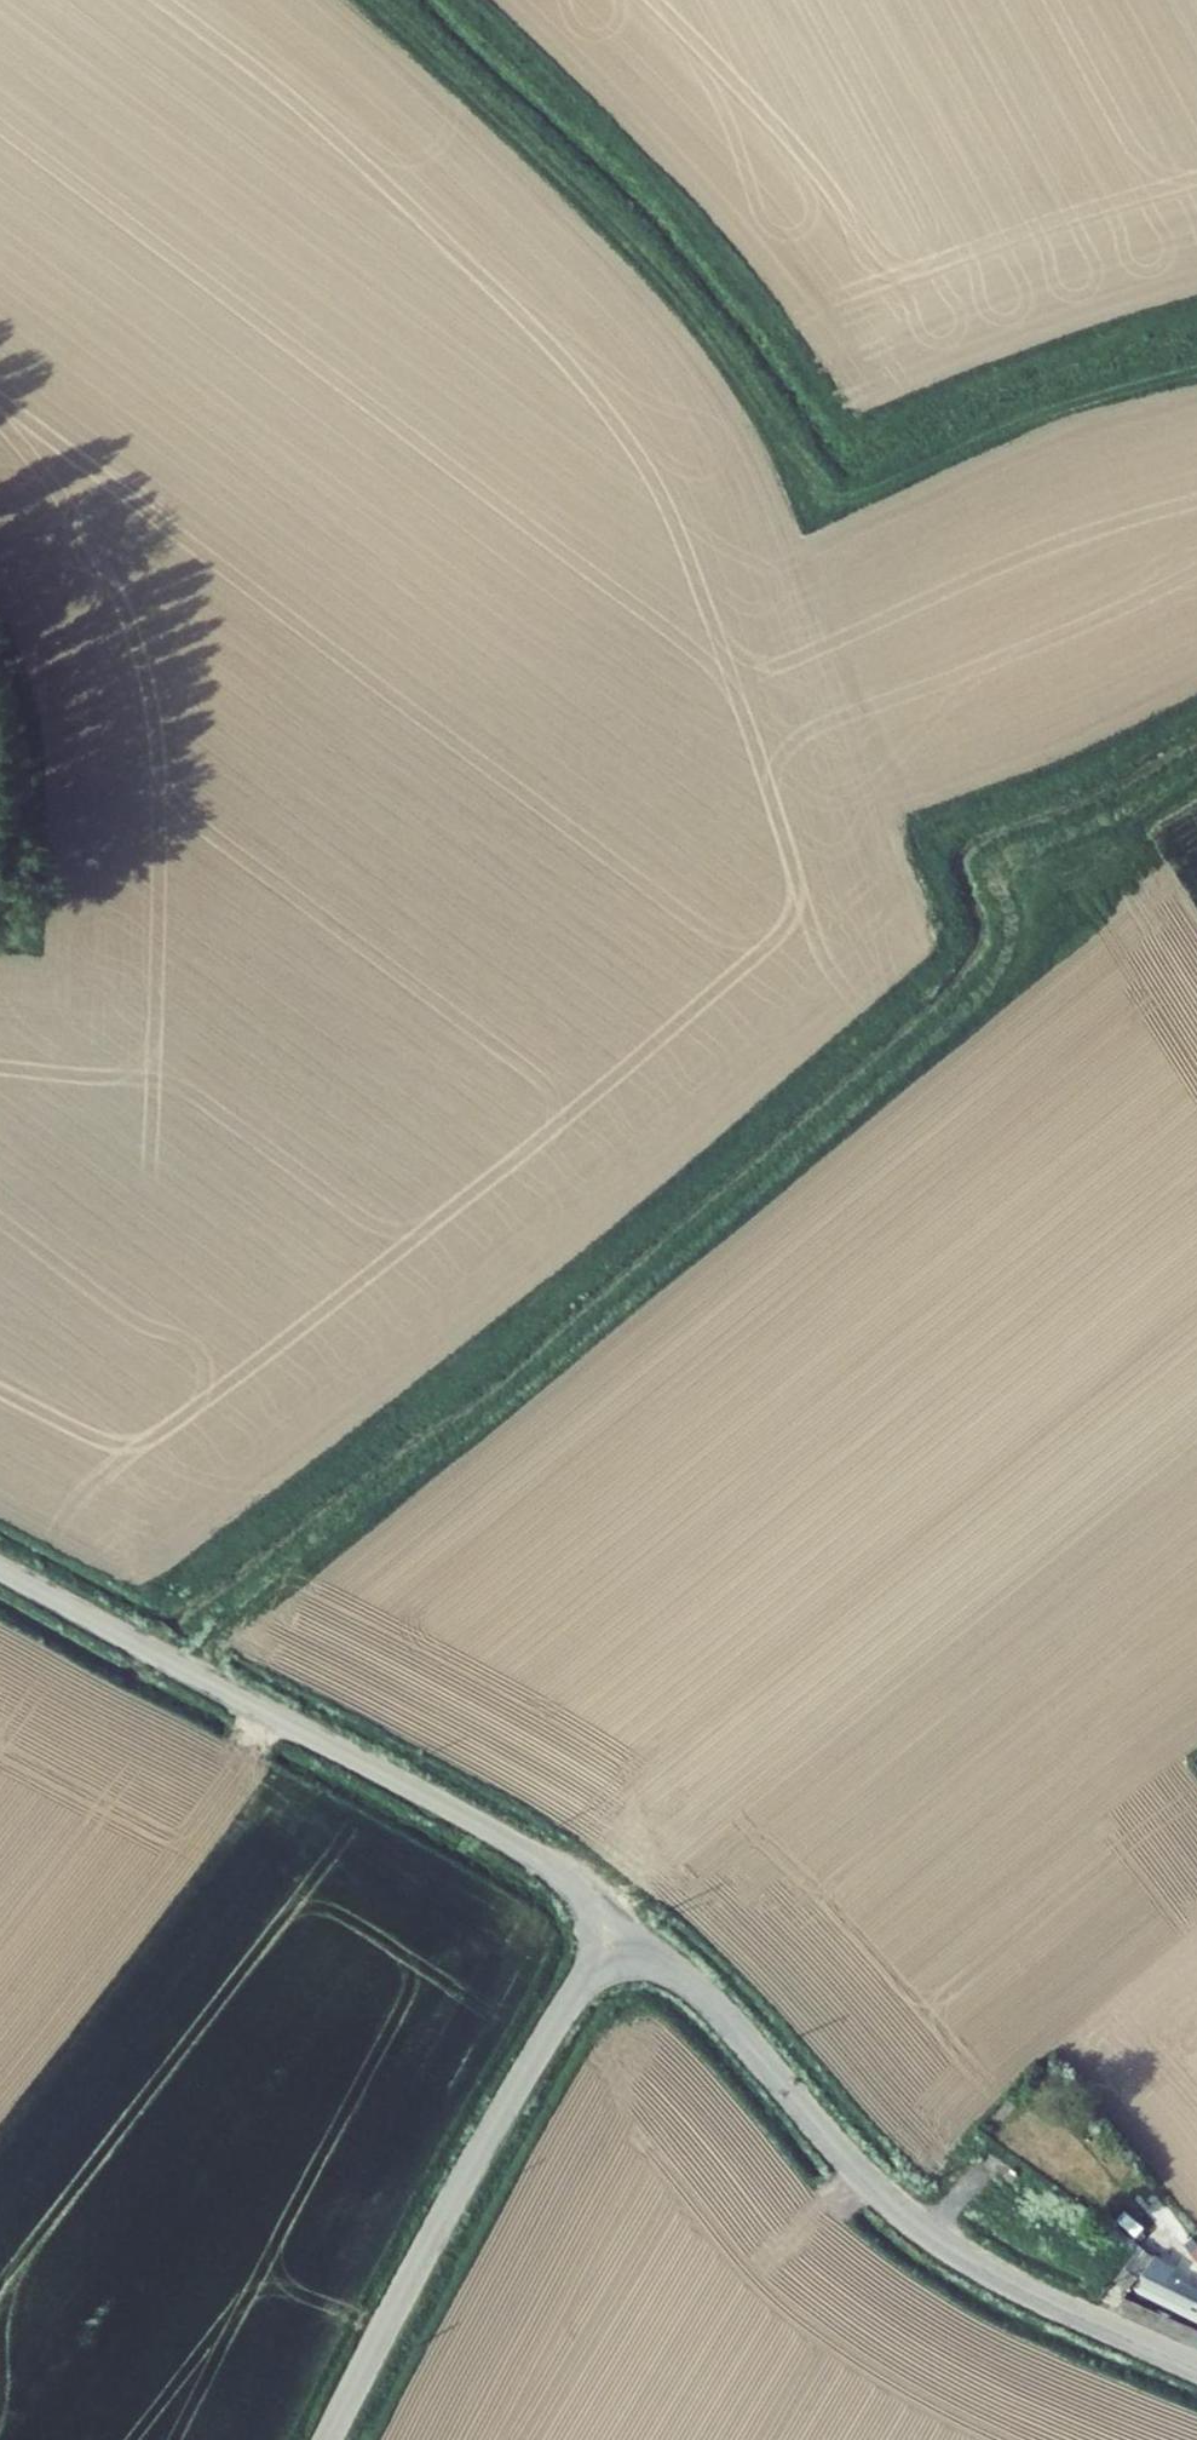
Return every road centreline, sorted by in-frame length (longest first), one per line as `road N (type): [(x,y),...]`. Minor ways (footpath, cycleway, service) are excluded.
road 1 (unclassified): [(632,1936),(561,1876),(476,1821),(0,1569)]
road 2 (unclassified): [(1196,2366),(1025,2289),(931,2232),(865,2175),(734,2025),(632,1936)]
road 3 (residential): [(632,1936),(586,1978),(546,2035),(327,2439)]

